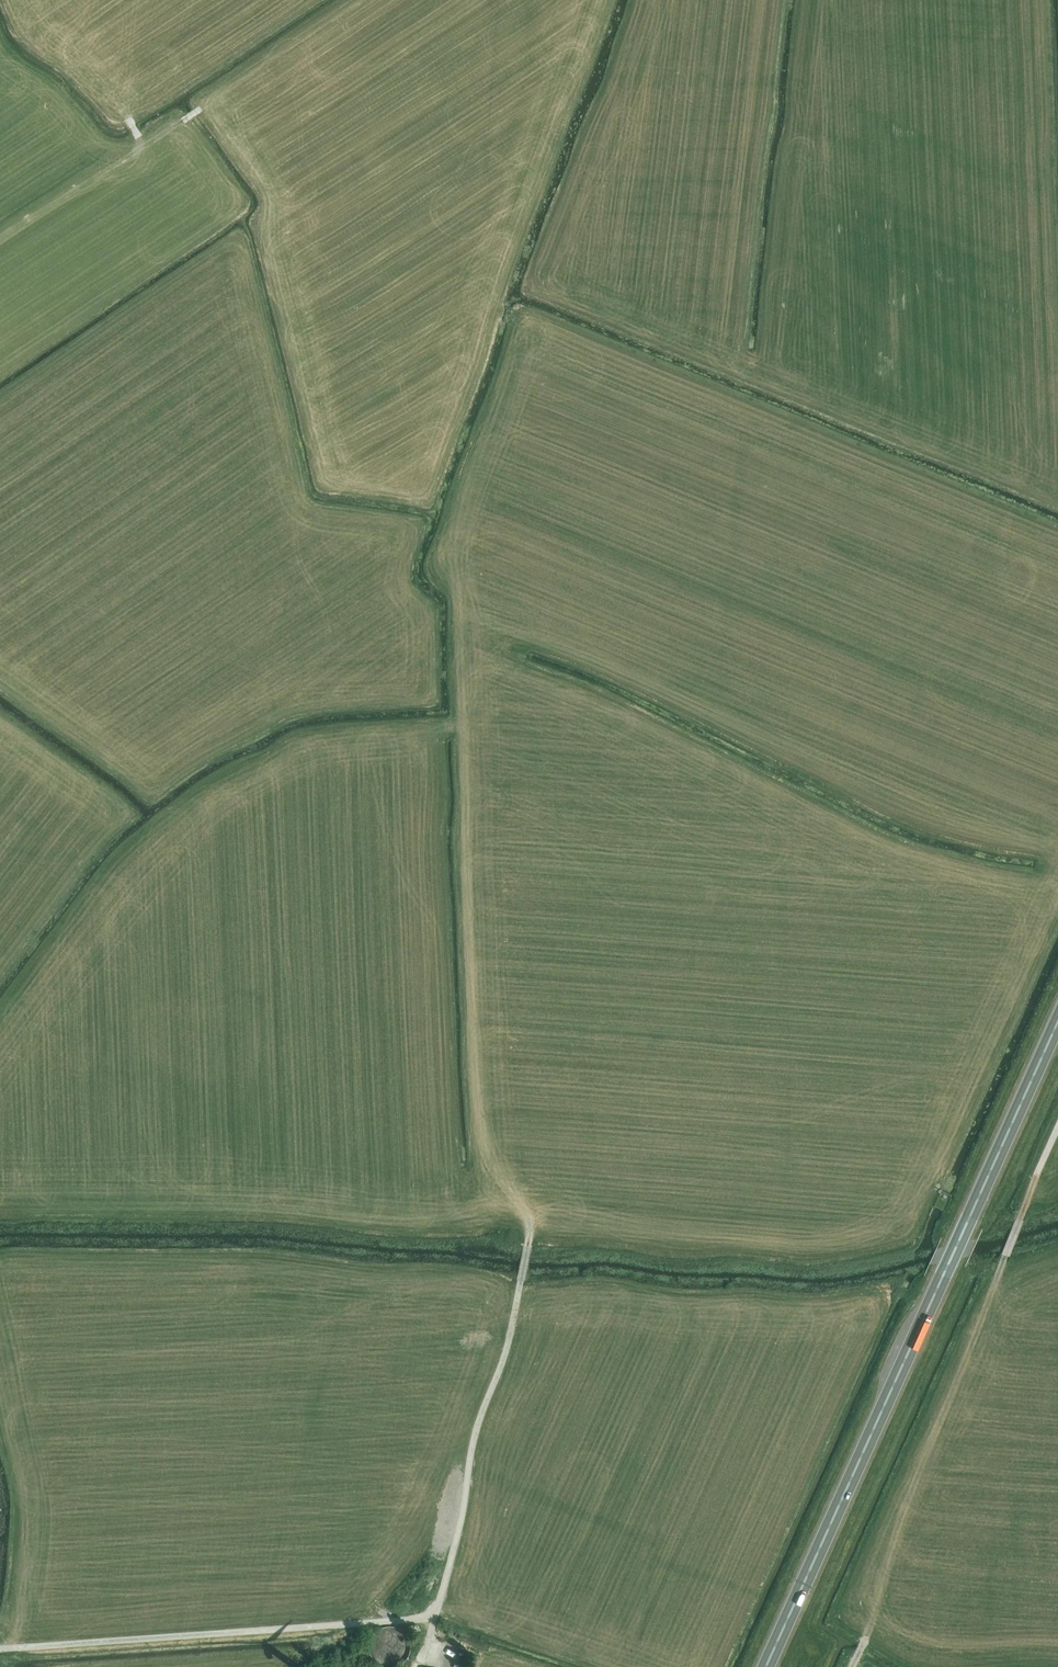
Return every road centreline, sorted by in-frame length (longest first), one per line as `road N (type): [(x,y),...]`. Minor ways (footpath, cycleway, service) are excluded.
road 1 (track): [(0,1648),(440,1619),(482,1424),(510,1349),(528,1246)]
road 2 (trunk): [(766,1666),(1057,1020)]
road 3 (track): [(1005,1257),(1057,1127)]

